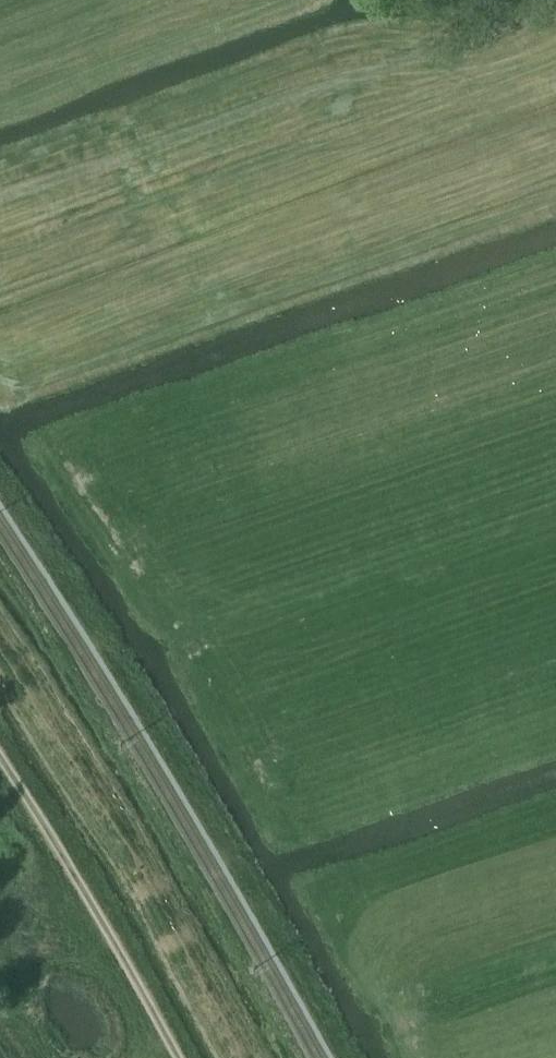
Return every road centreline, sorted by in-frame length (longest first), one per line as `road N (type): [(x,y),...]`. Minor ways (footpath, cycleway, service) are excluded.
road 1 (track): [(176,1057),(0,760)]

